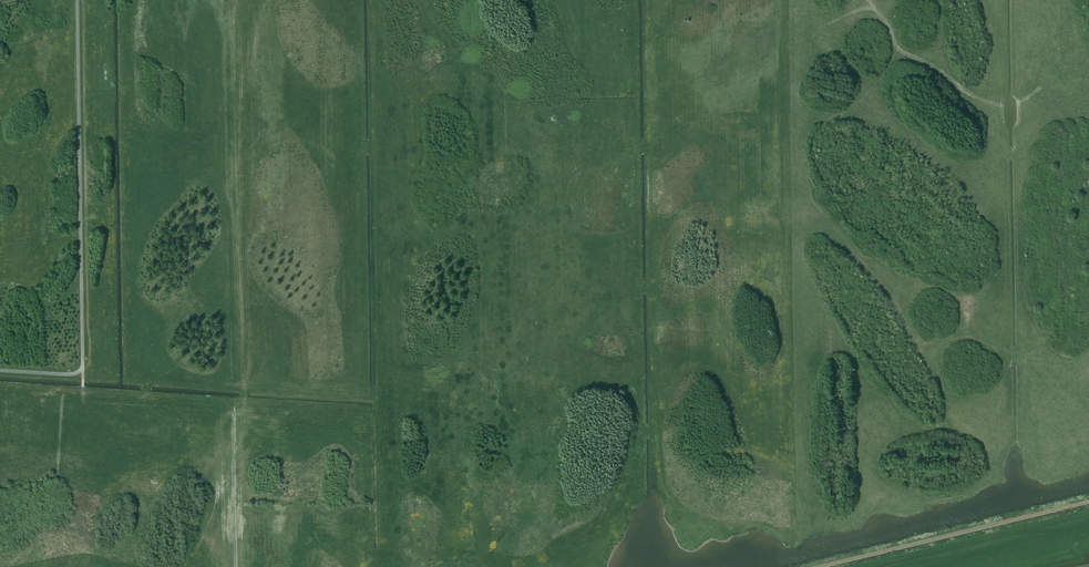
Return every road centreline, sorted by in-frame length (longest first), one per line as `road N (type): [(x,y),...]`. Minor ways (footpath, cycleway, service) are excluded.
road 1 (track): [(1088,389),(1036,354),(968,338),(921,343),(881,281),(811,203),(803,130),(859,104),(895,49),(868,0)]
road 2 (track): [(234,414),(246,398),(235,0)]

